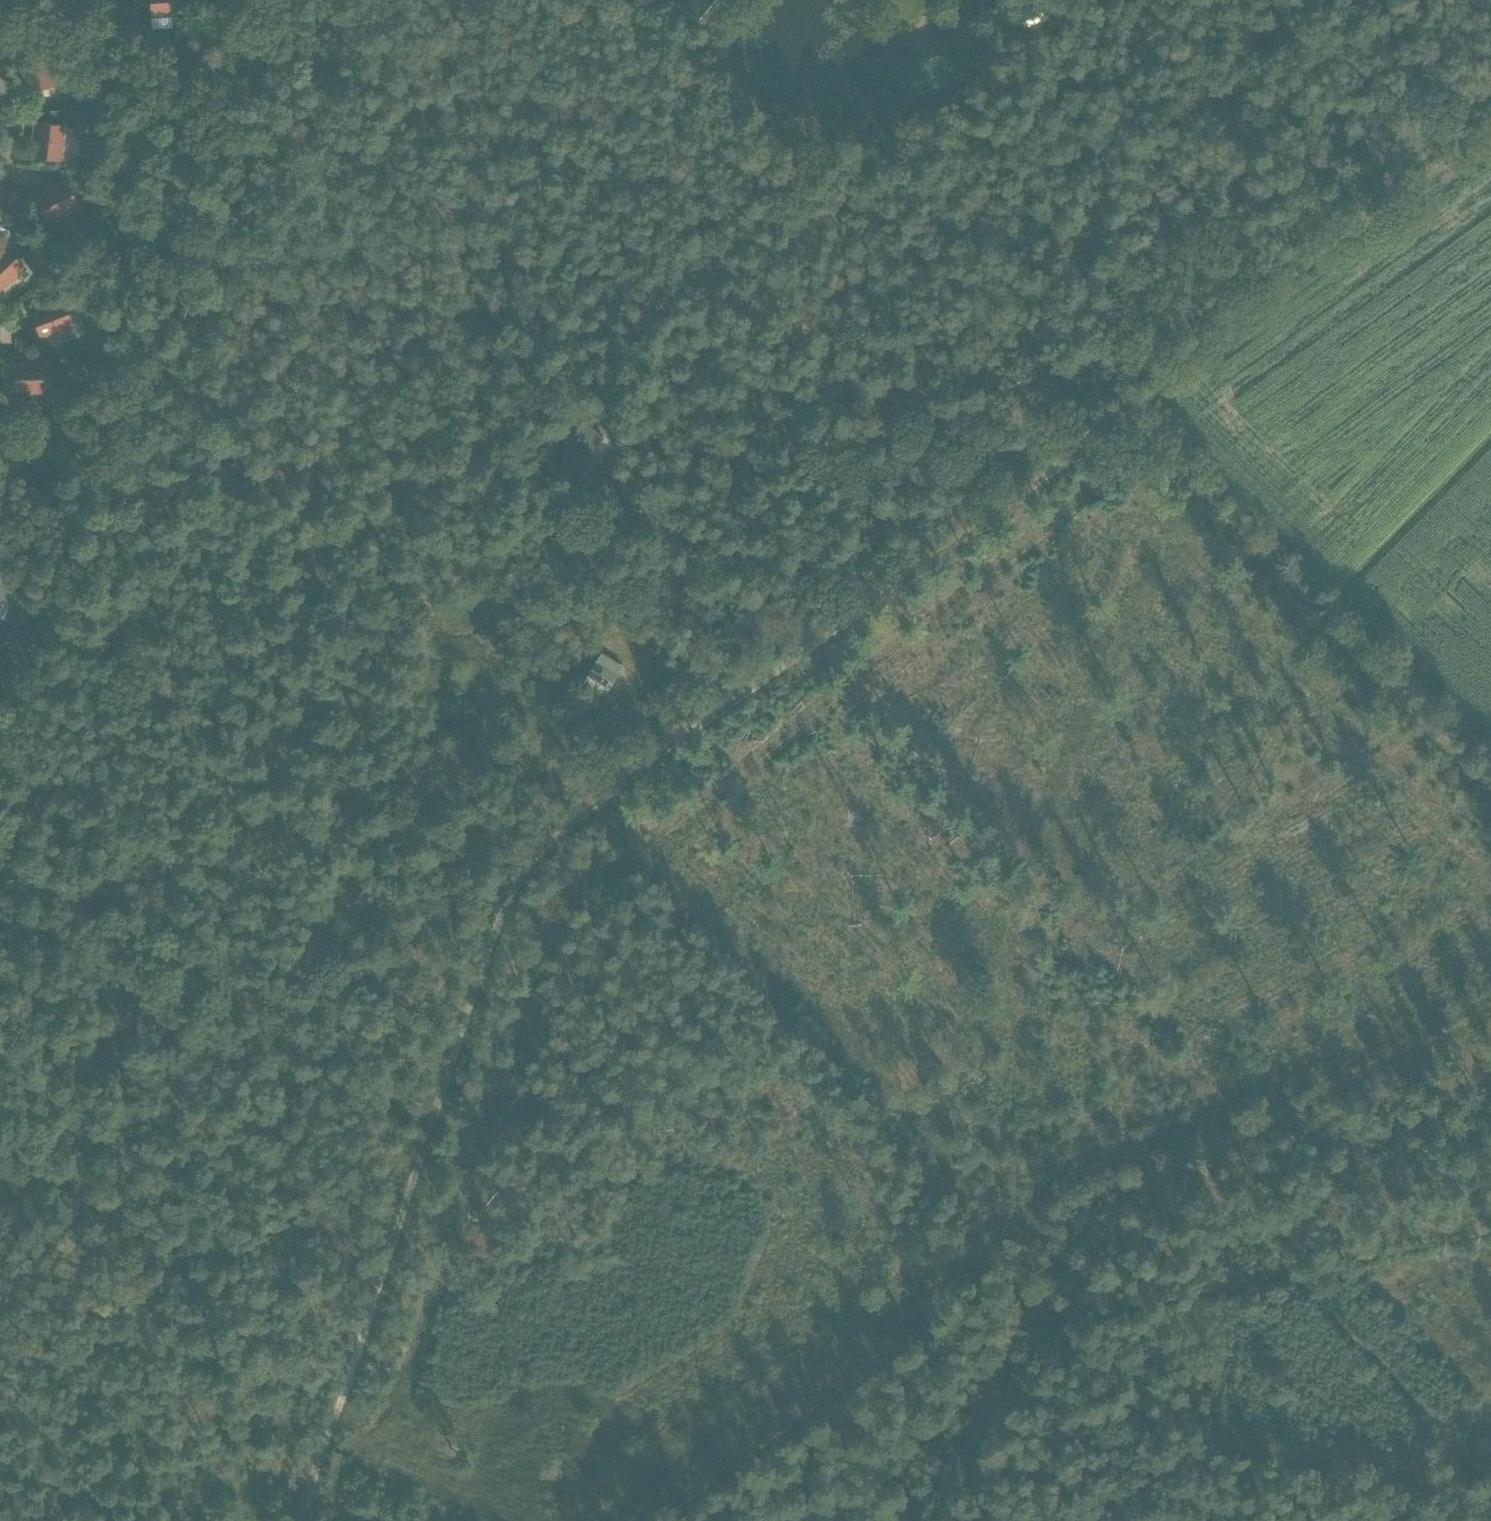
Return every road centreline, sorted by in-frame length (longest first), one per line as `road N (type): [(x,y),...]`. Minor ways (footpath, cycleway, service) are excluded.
road 1 (track): [(295,1520),(509,894),(540,852),(1108,423),(1141,427),(1490,780)]

